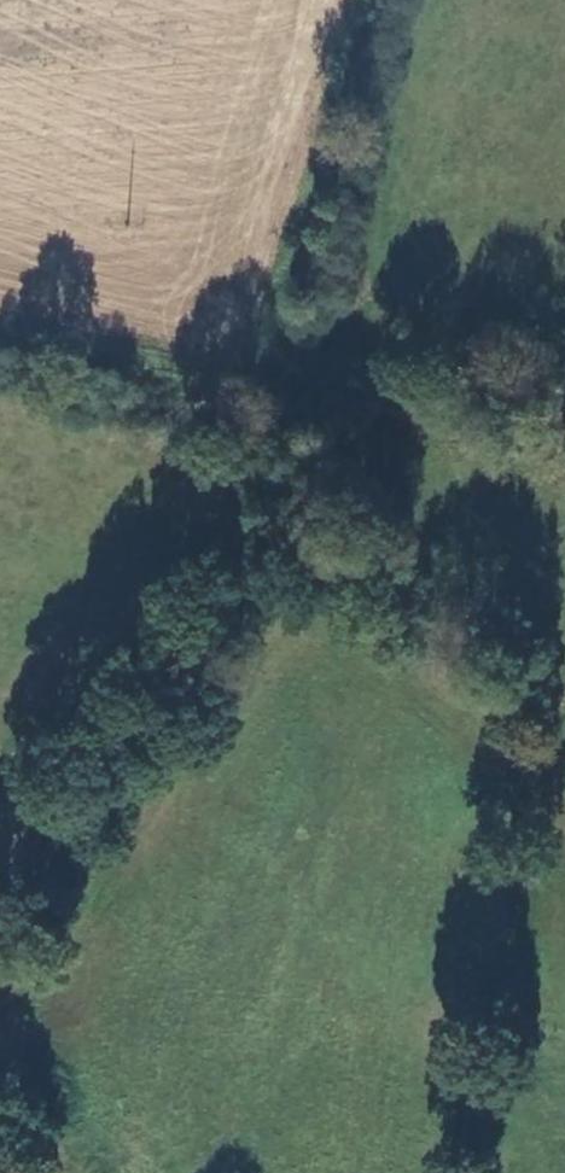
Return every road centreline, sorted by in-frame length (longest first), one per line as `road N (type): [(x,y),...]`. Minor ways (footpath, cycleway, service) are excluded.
road 1 (track): [(5,1172),(18,970),(39,890)]

